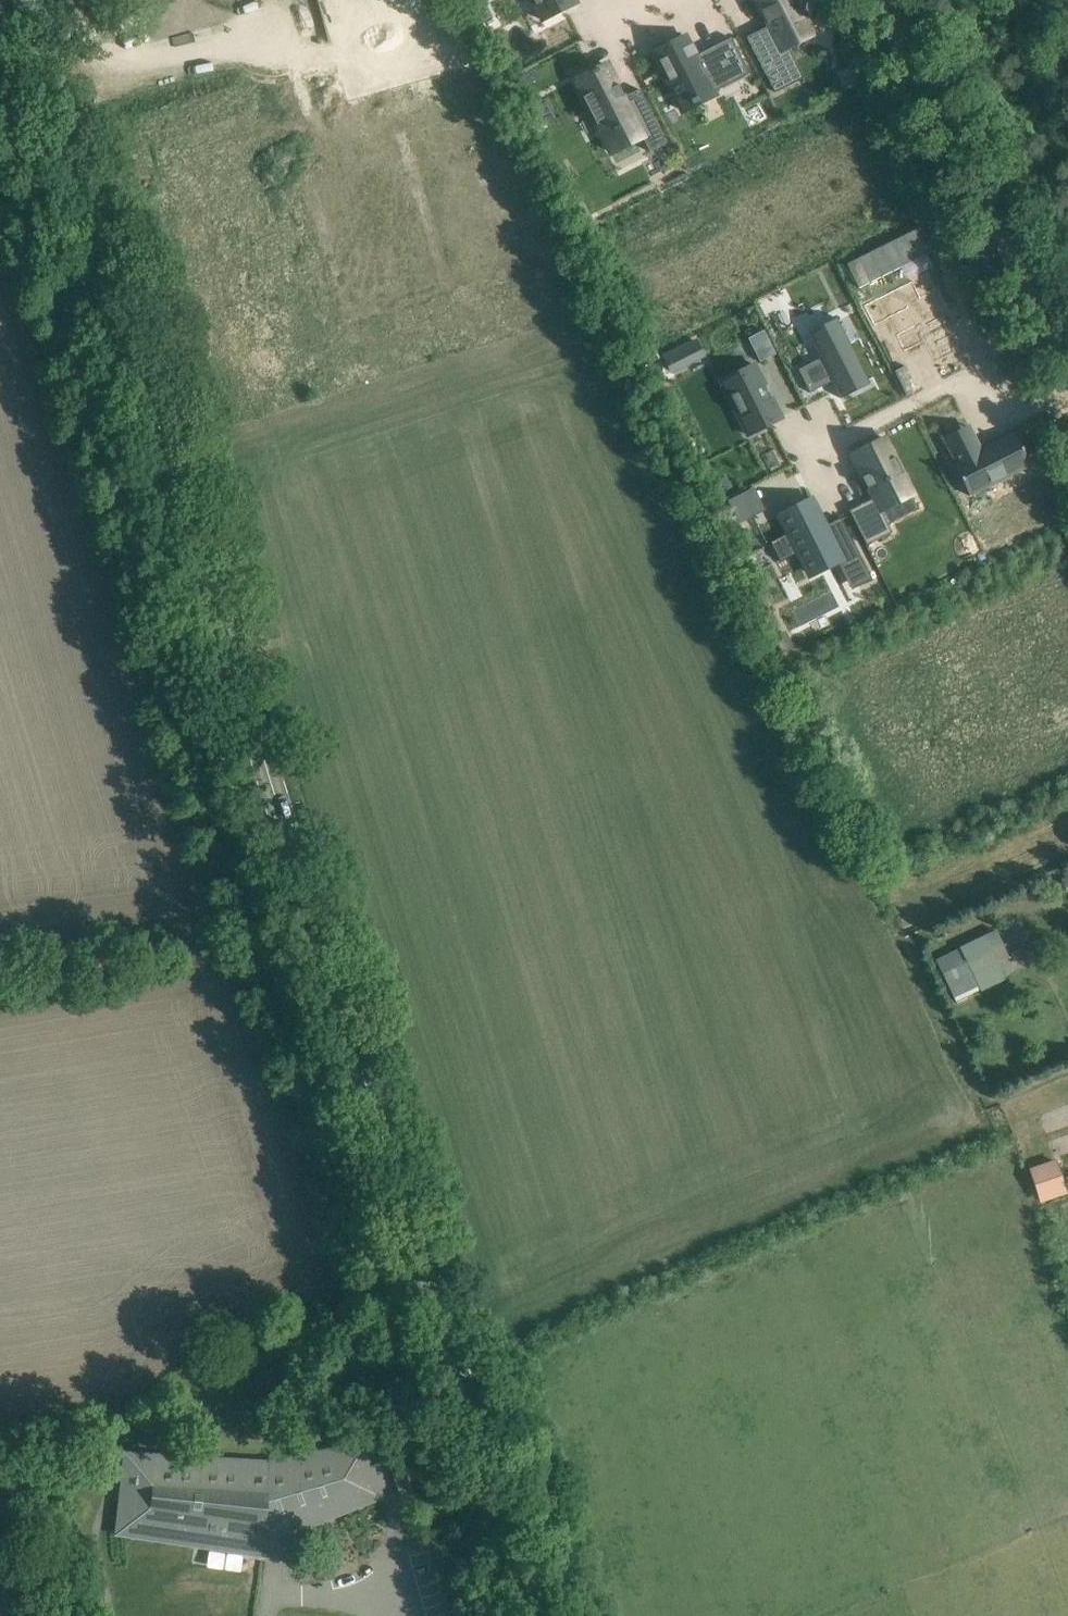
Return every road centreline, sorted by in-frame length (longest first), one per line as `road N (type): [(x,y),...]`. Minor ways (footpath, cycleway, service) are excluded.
road 1 (tertiary): [(536,1615),(22,0)]
road 2 (unclassified): [(881,0),(1067,373)]
road 3 (residential): [(792,458),(902,411),(967,396),(1024,408),(1067,399)]
road 4 (residential): [(567,59),(692,0)]
road 5 (unclassified): [(400,1615),(390,1602),(339,1594),(269,1595)]

